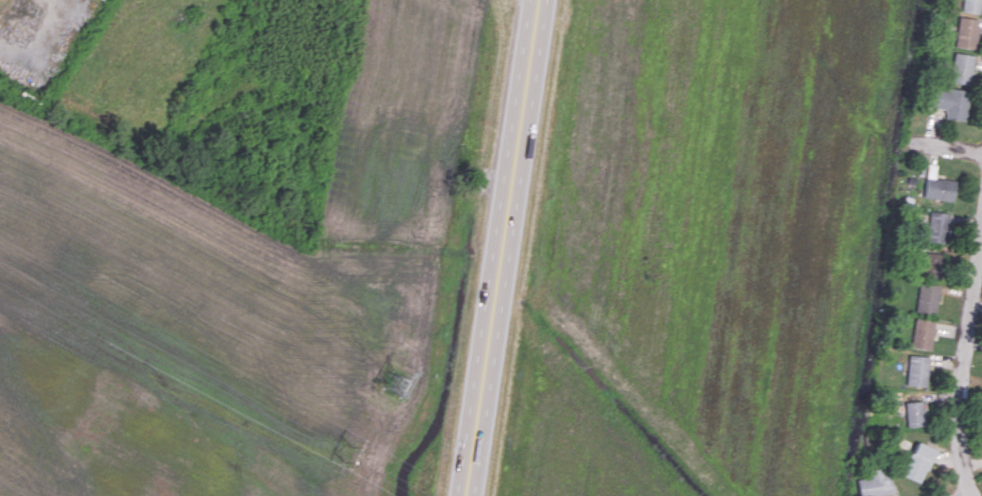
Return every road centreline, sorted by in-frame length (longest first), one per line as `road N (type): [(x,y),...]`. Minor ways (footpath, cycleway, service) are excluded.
road 1 (primary): [(543,0),(469,495)]
road 2 (residential): [(981,259),(960,410),(975,495)]

